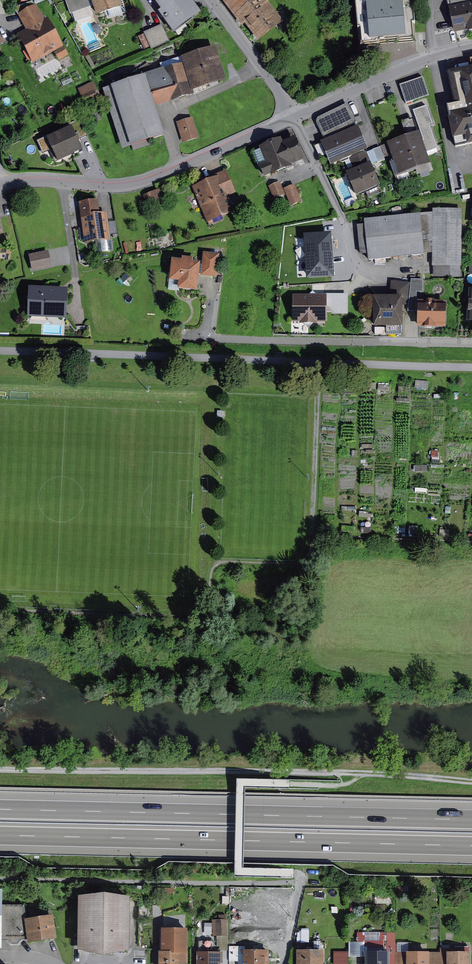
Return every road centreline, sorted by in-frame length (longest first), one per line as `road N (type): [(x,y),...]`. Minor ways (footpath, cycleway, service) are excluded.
road 1 (track): [(0,768),(363,772),(471,781)]
road 2 (motorway): [(471,818),(0,807)]
road 3 (motorway): [(0,835),(471,845)]
road 4 (residential): [(188,335),(471,343)]
road 5 (residential): [(297,116),(358,261),(371,274),(413,276)]
road 6 (residential): [(297,116),(471,52)]
road 7 (residential): [(0,187),(118,187),(182,168)]
road 8 (track): [(318,542),(322,362)]
road 9 (residential): [(265,67),(173,114),(182,168)]
road 10 (residential): [(182,168),(297,116)]

